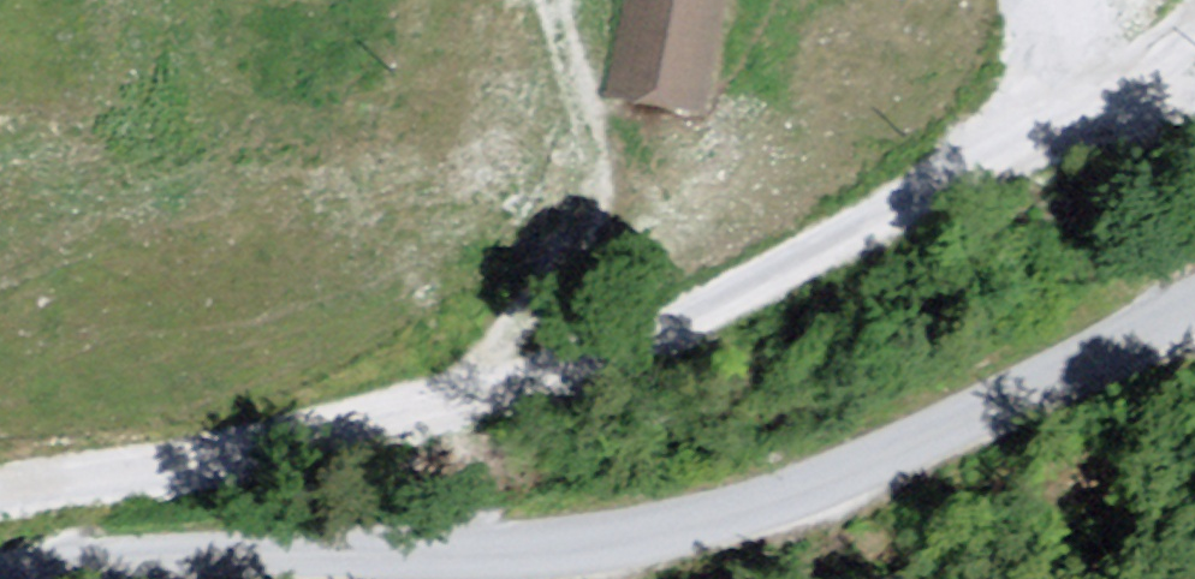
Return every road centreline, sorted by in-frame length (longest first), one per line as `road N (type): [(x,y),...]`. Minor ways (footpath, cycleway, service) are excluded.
road 1 (unclassified): [(1194,61),(946,176),(698,321),(601,361),(299,445),(0,497)]
road 2 (unclassified): [(47,578),(178,567),(318,573),(598,551),(745,525),(902,466),(1194,331)]

